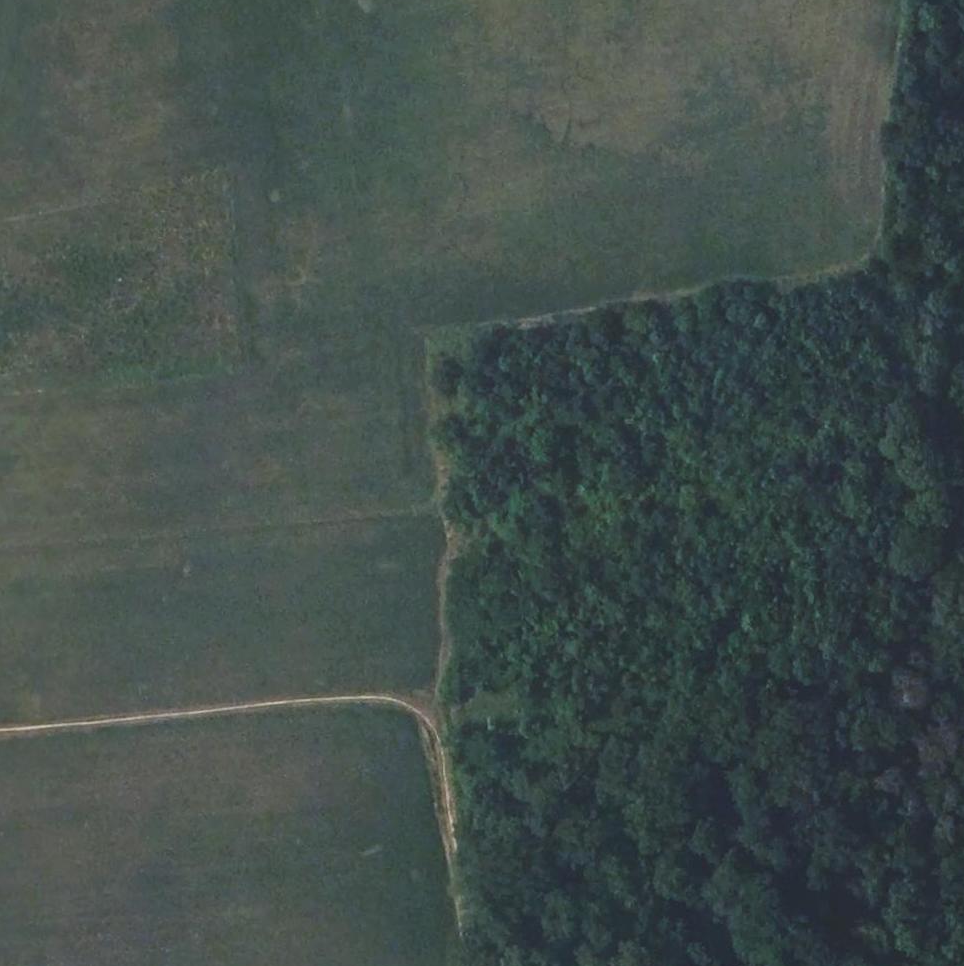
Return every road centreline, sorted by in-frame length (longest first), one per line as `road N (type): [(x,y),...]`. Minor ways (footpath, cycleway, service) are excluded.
road 1 (track): [(0,726),(374,696),(407,700),(433,717),(457,844),(465,965)]

